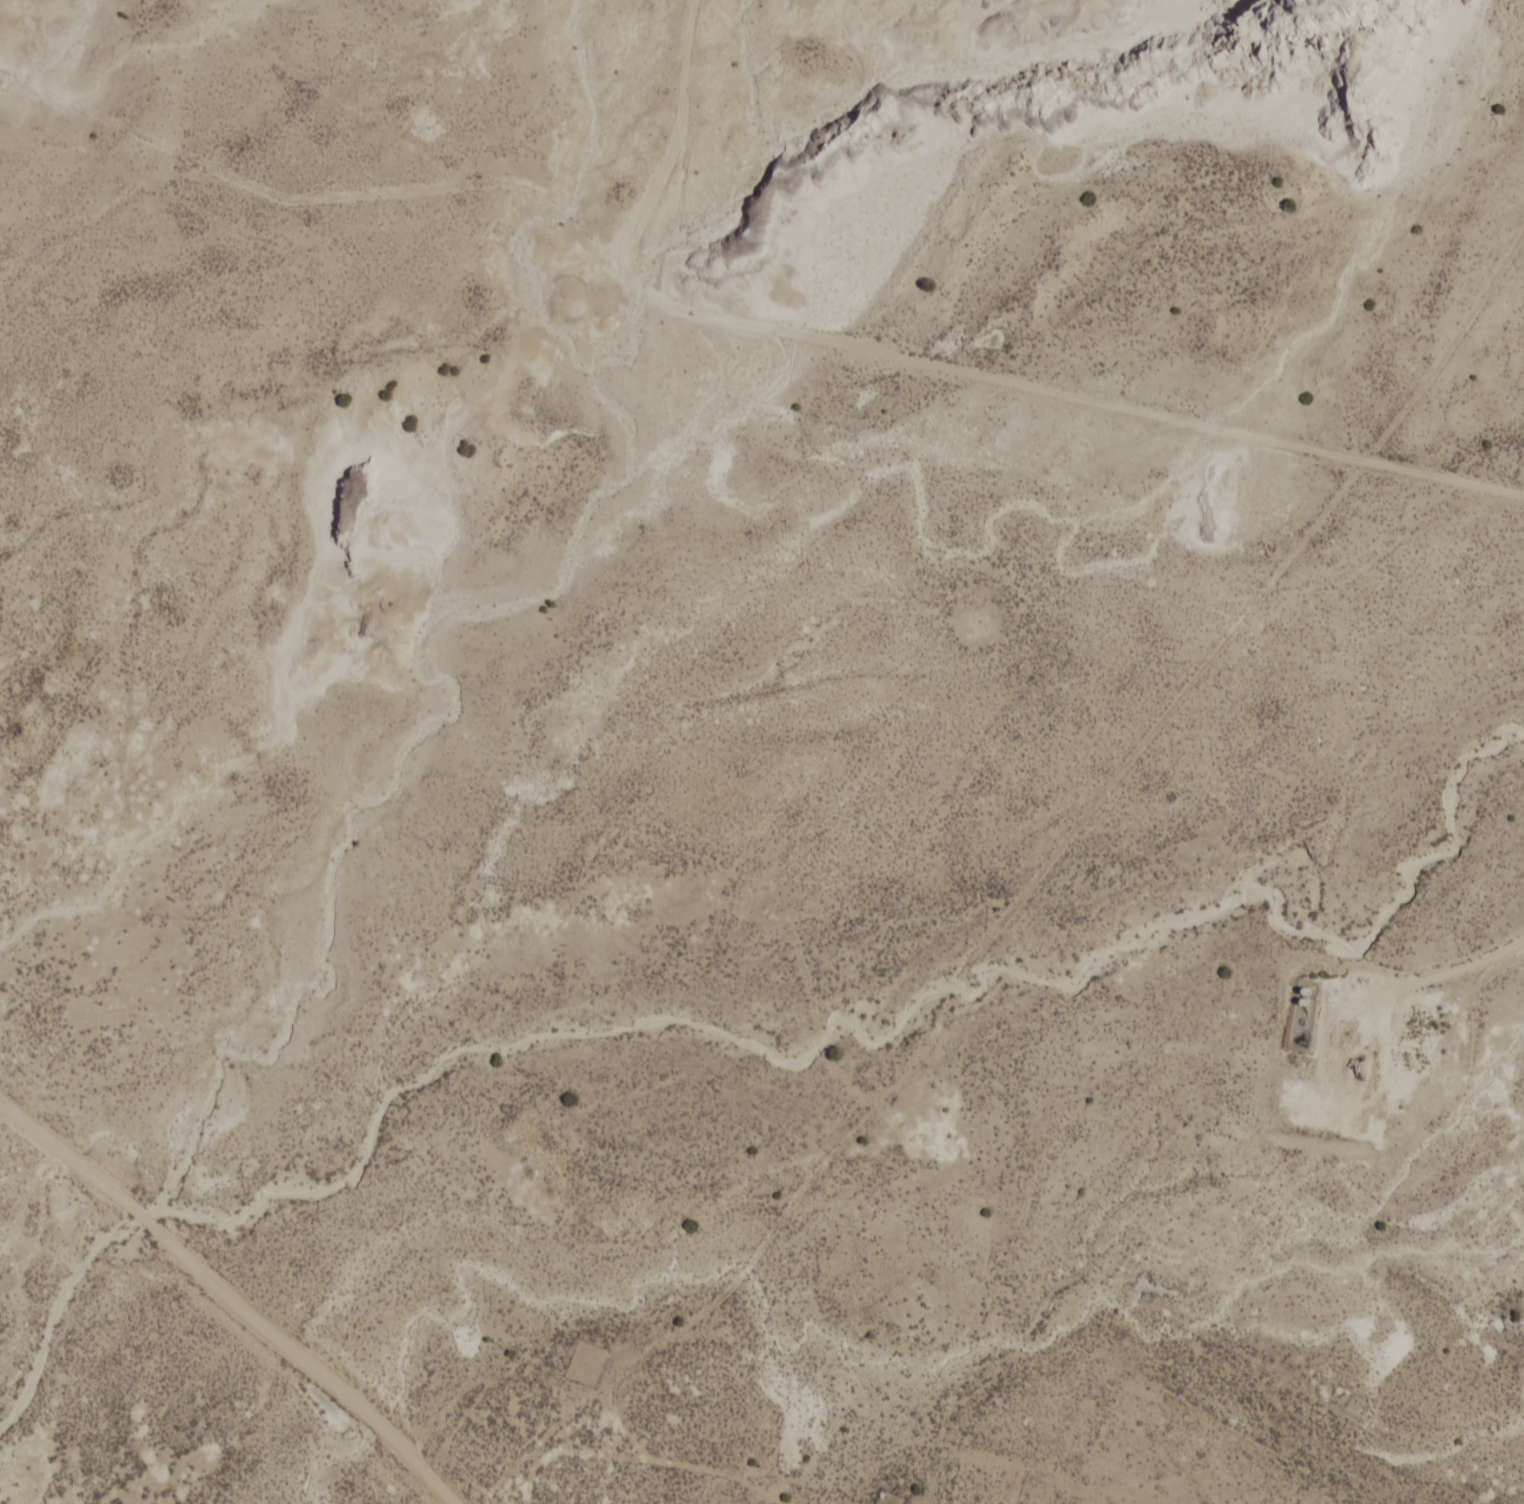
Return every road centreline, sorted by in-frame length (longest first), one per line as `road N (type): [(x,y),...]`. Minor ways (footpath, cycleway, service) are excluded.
road 1 (tertiary): [(456,1503),(124,1199),(0,1102)]

